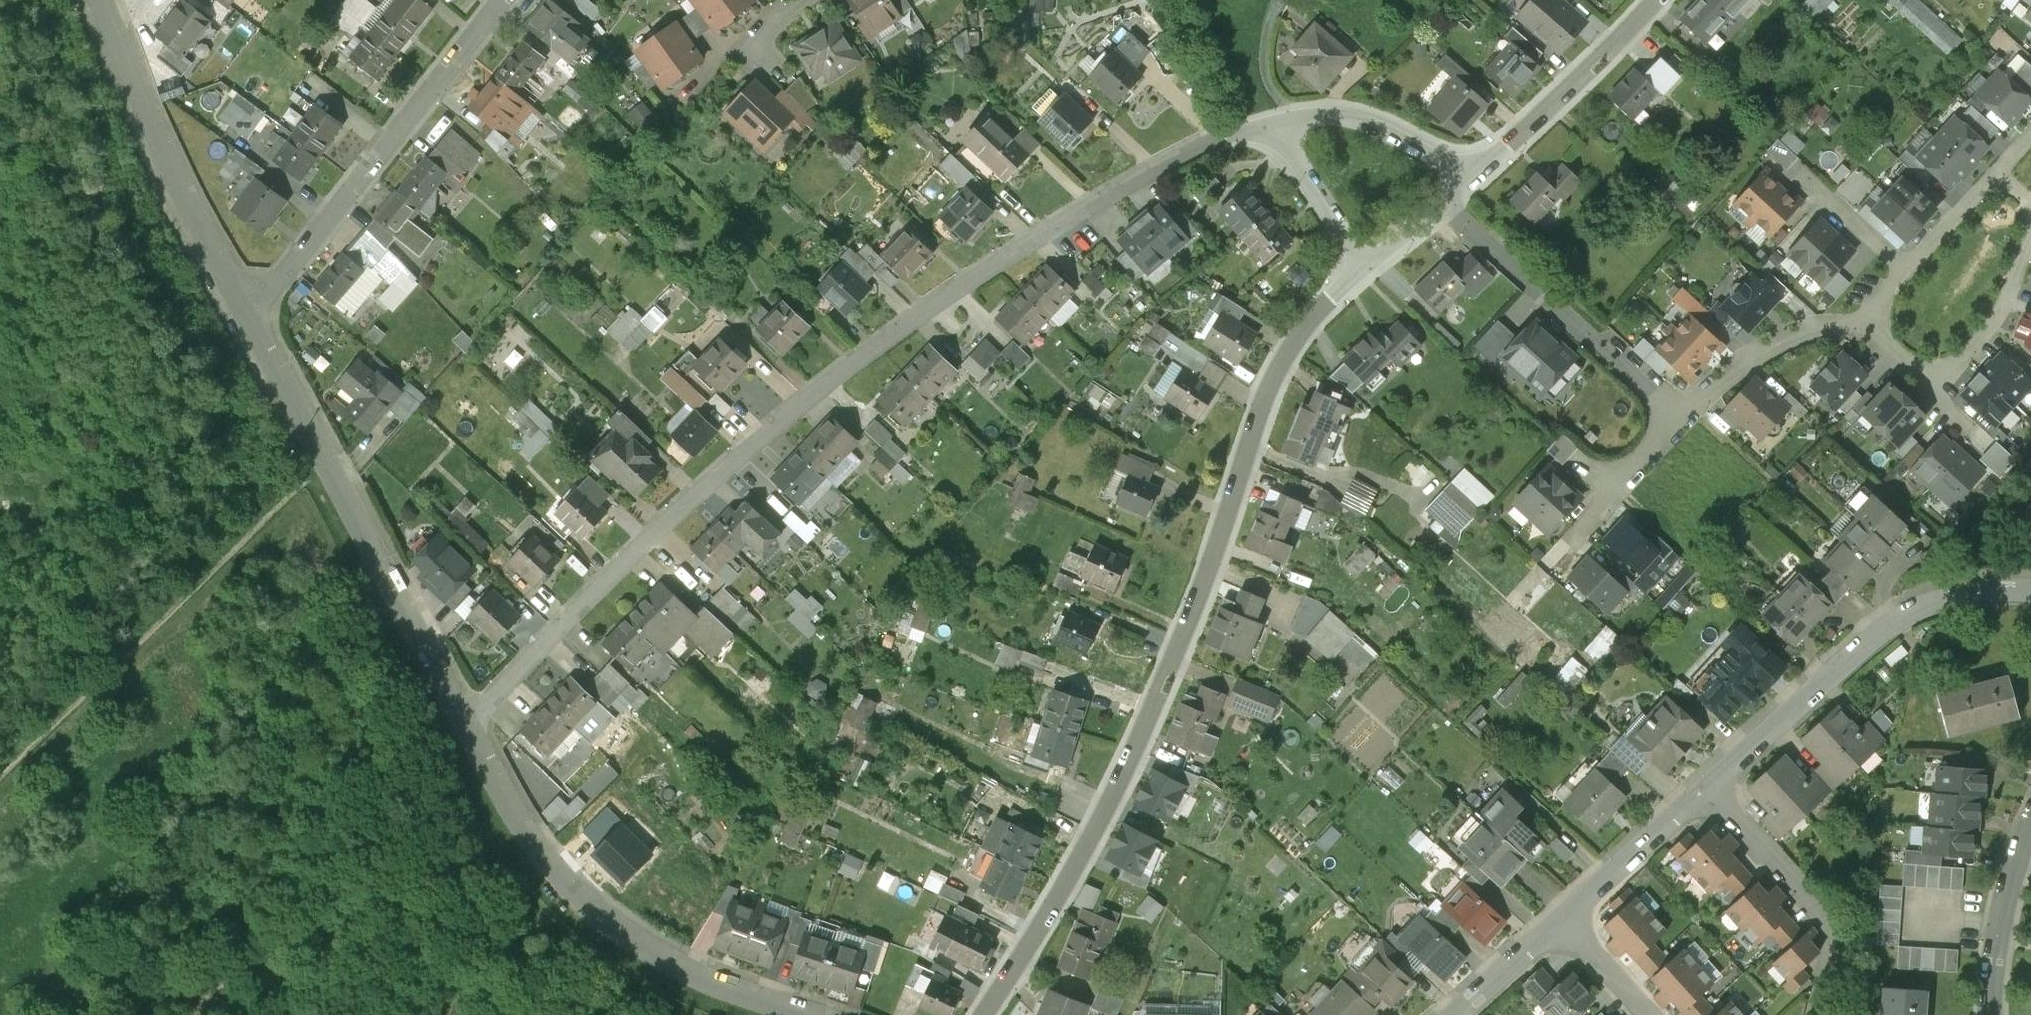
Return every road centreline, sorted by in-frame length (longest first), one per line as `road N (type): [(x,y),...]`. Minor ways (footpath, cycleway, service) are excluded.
road 1 (residential): [(462,724),(644,540),(813,395),(1042,234),(1273,119)]
road 2 (residential): [(984,1014),(1144,734),(1190,625),(1267,396),(1286,360),(1361,268)]
road 3 (residential): [(798,1014),(688,974),(598,916),(512,814),(462,724)]
road 4 (residential): [(462,724),(247,323)]
road 5 (residential): [(247,323),(505,0)]
road 6 (residential): [(2030,587),(1987,588),(1915,608),(1705,789)]
road 7 (residential): [(247,323),(196,225),(100,0)]
road 8 (residential): [(1682,417),(1445,200)]
road 9 (residential): [(1474,176),(1659,0)]
road 10 (residential): [(1474,176),(1359,111),(1306,109),(1273,119)]
road 11 (residential): [(1856,326),(1817,330),(1753,356),(1682,417)]
road 12 (residential): [(2030,823),(2006,893),(1991,1014)]
road 13 (residential): [(1705,789),(1560,920)]
road 14 (residential): [(1705,789),(1834,931)]
road 15 (residential): [(2030,237),(2006,304),(1931,392)]
road 16 (residential): [(1273,119),(1361,268)]
road 17 (residential): [(1560,920),(1455,1014)]
road 18 (residential): [(1908,271),(1805,177)]
road 19 (residential): [(1560,920),(1648,1014)]

